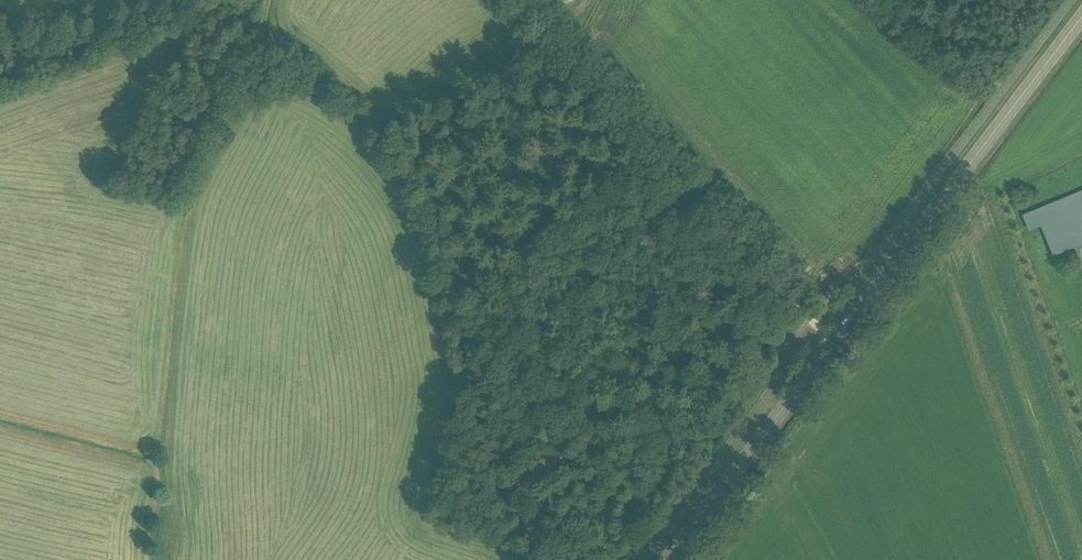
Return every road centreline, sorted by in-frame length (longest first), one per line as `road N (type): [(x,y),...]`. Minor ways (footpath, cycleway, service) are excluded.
road 1 (primary): [(663,559),(1081,16)]

